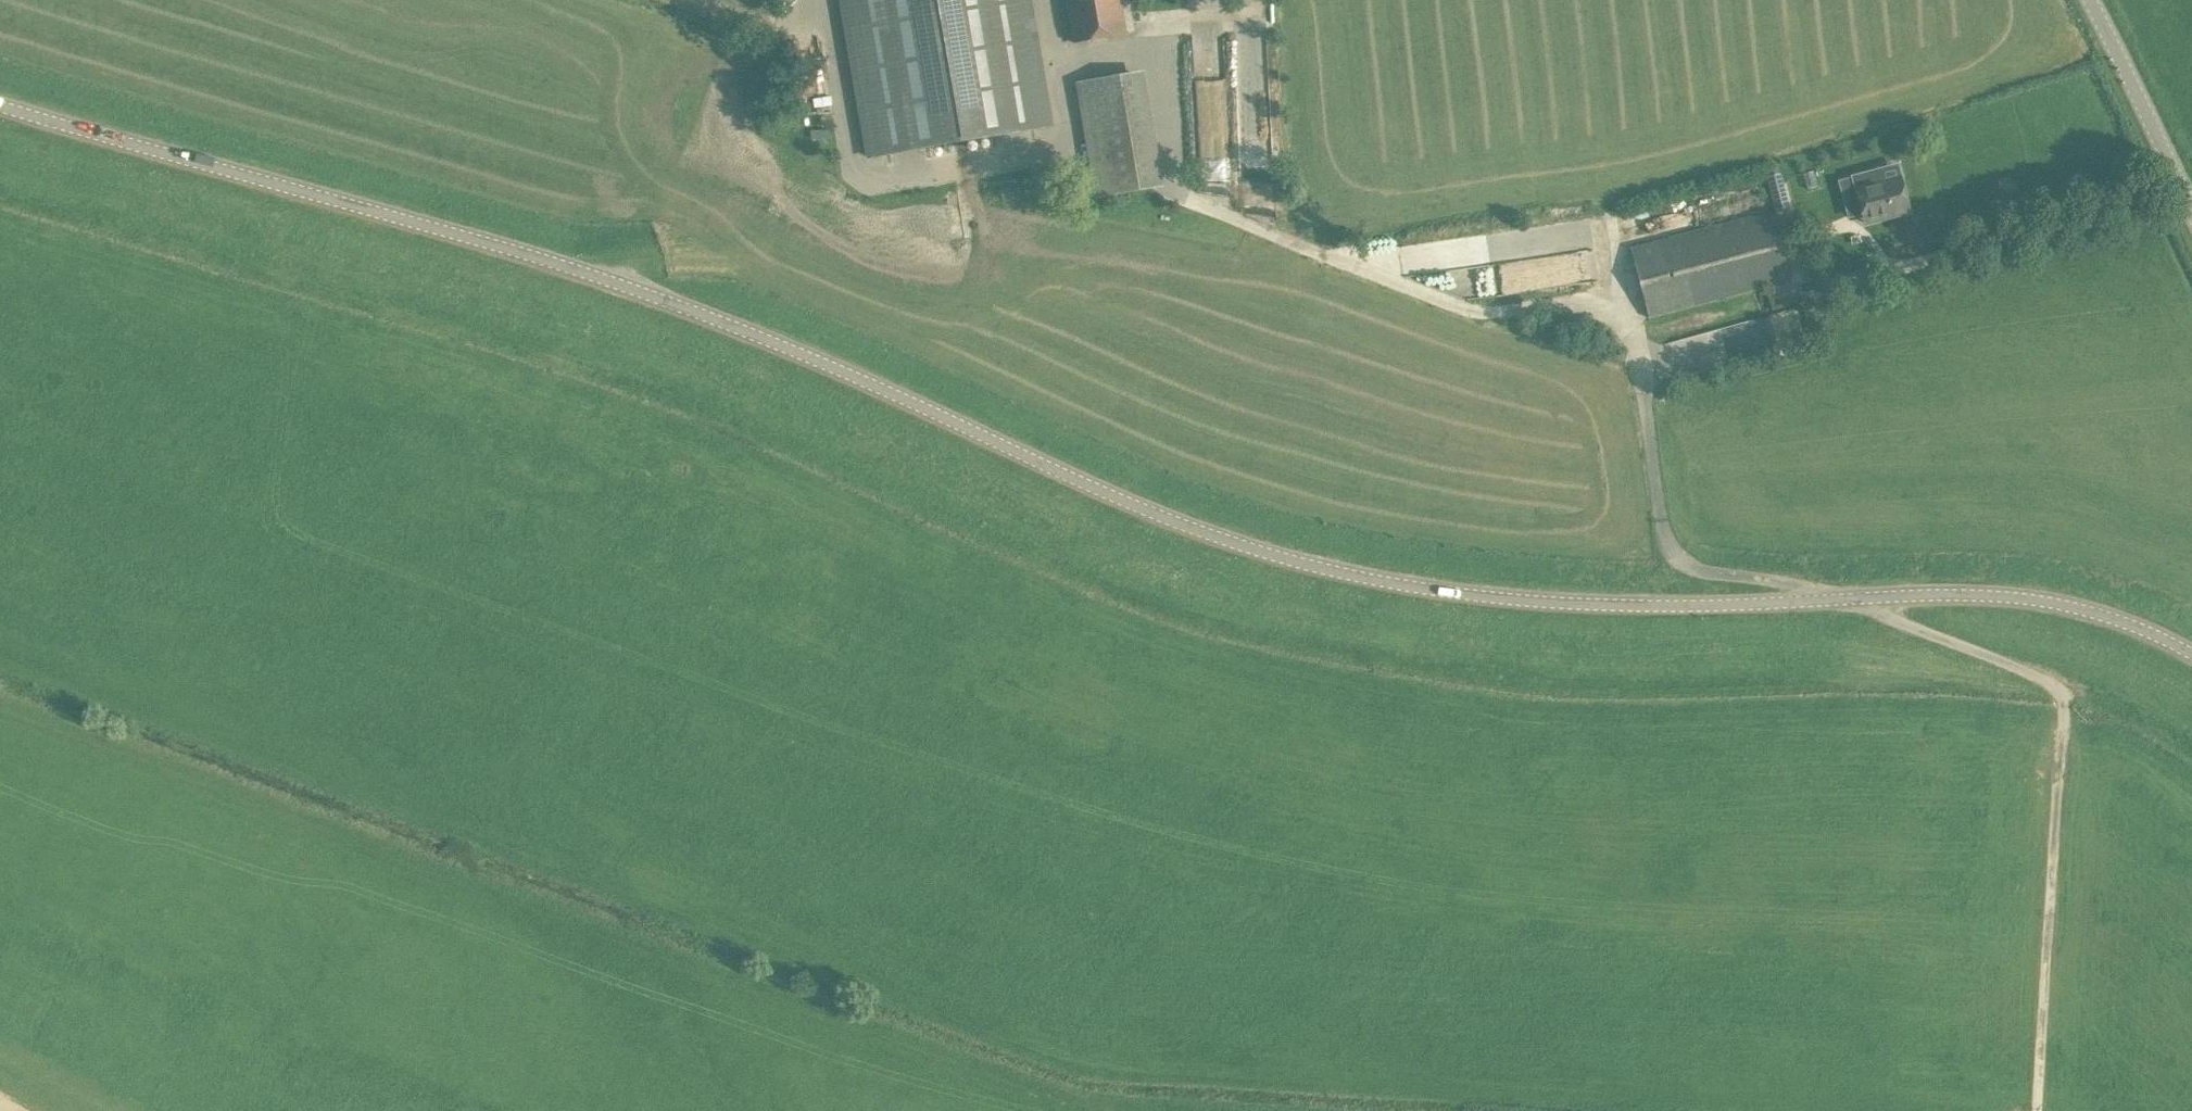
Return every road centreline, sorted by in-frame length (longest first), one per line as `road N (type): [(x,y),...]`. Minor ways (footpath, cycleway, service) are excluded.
road 1 (unclassified): [(2191,662),(2135,630),(2053,603),(1945,591),(1696,608),(1515,603),(1302,567),(1199,535),(768,343),(535,256),(0,106)]
road 2 (tertiary): [(2191,212),(2098,0)]

